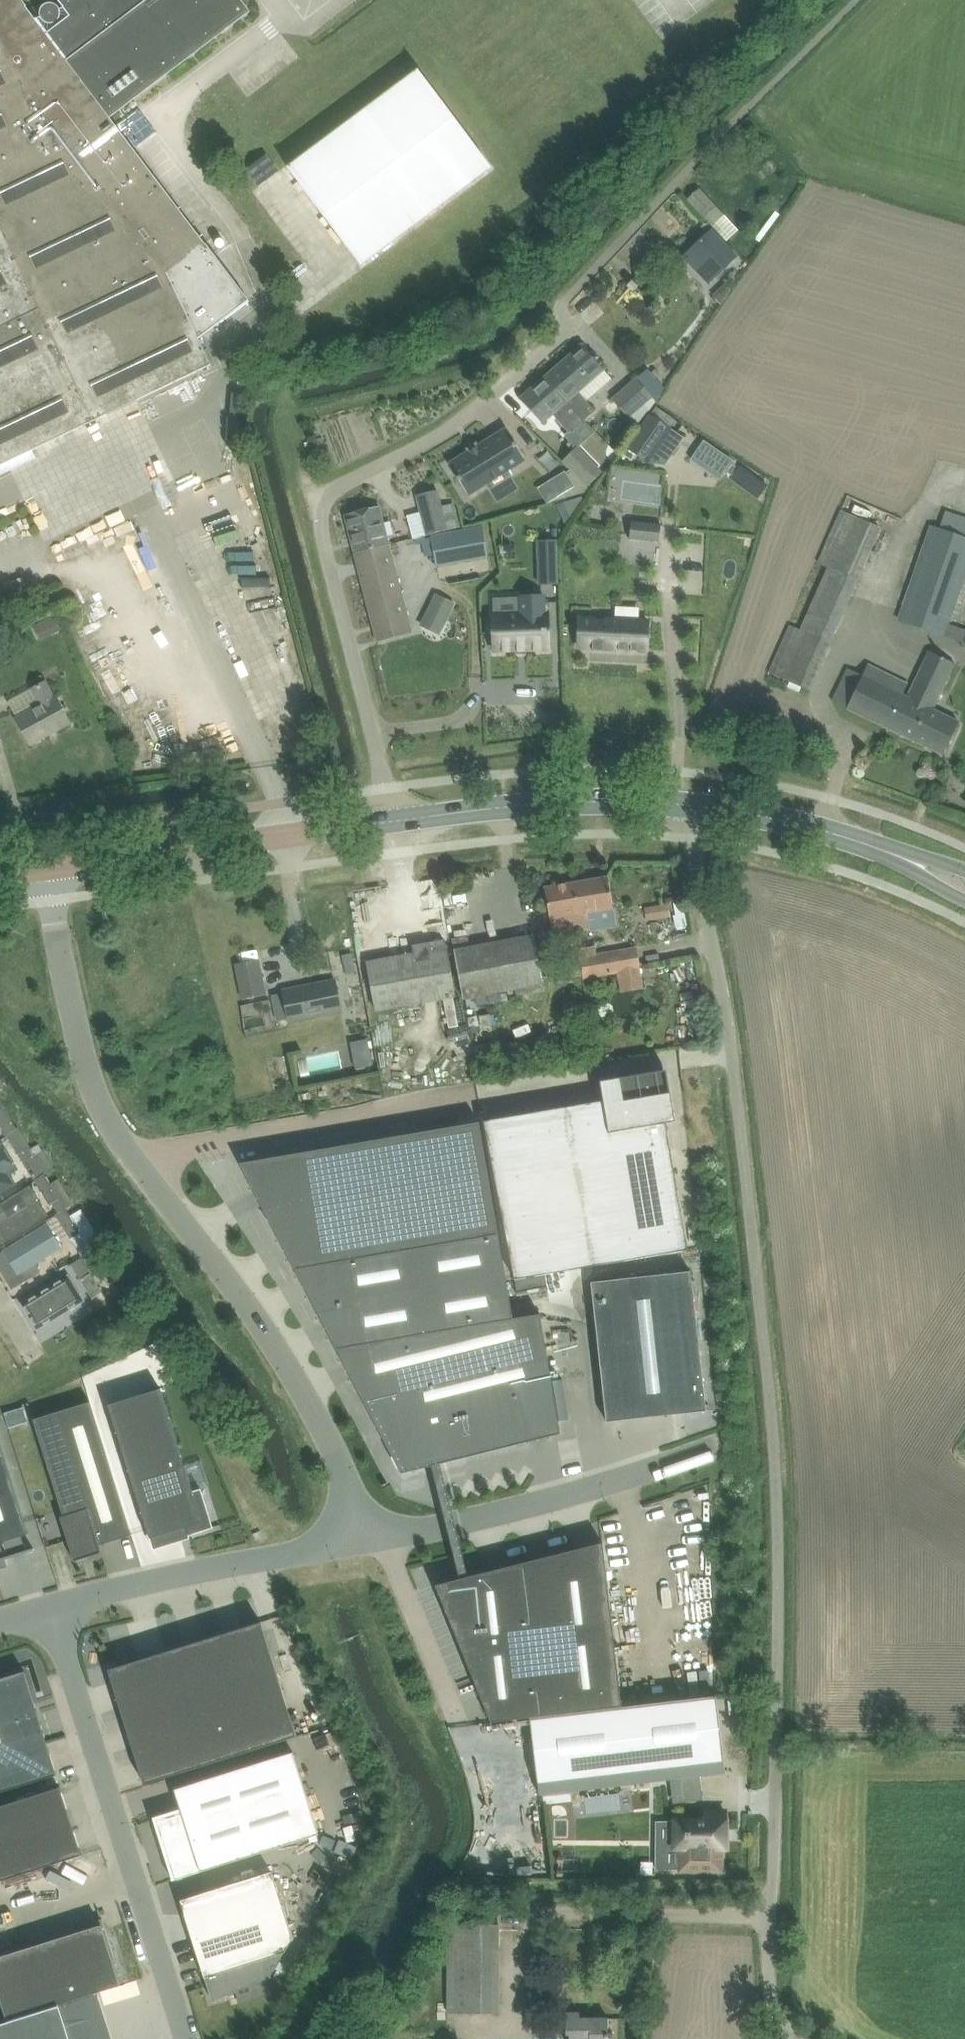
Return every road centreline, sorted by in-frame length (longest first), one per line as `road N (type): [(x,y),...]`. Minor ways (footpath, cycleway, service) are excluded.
road 1 (unclassified): [(787,2038),(774,1984),(774,1446),(739,1121),(689,805)]
road 2 (unclassified): [(357,1540),(322,1424),(238,1291),(96,1097),(48,868)]
road 3 (unclassified): [(393,820),(324,527),(326,503),(473,415),(579,321)]
road 4 (unclassified): [(183,2038),(52,1607)]
road 5 (secondary): [(48,868),(393,820)]
road 6 (unclassified): [(357,1540),(465,1522),(663,1466)]
road 7 (unclassified): [(52,1607),(357,1540)]
road 8 (secondary): [(393,820),(540,803),(689,805)]
road 9 (secondary): [(689,805),(789,821),(923,866)]

